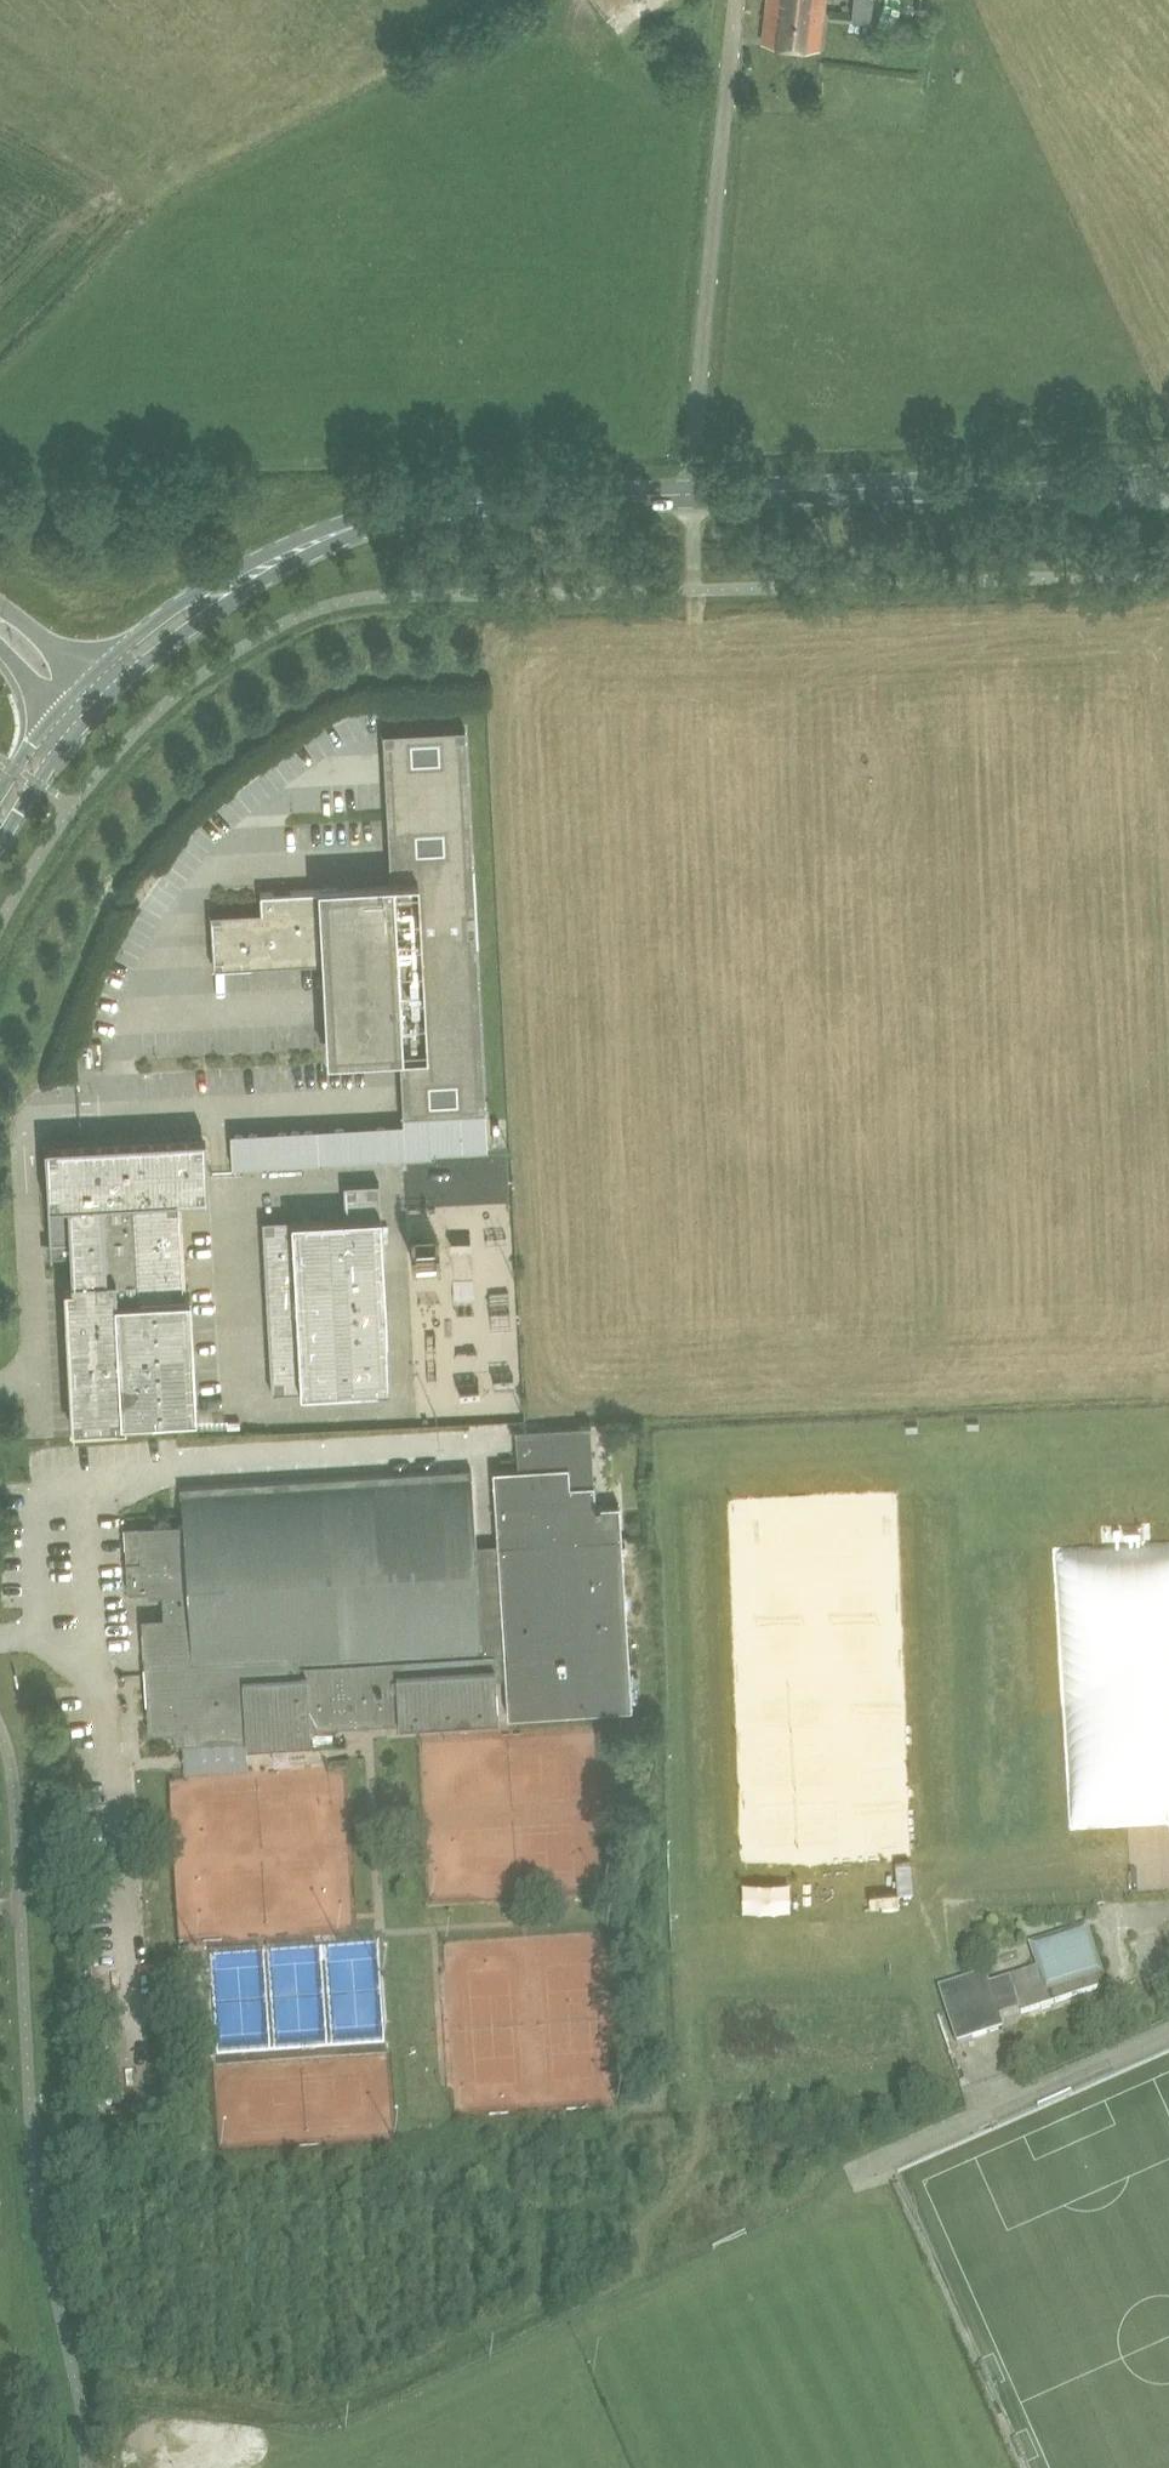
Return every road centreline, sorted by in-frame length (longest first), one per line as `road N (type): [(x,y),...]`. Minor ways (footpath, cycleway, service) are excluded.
road 1 (secondary): [(85,708),(149,640),(213,597),(305,547),(394,515),(493,501),(1168,478)]
road 2 (secondary): [(0,826),(35,765),(85,708)]

